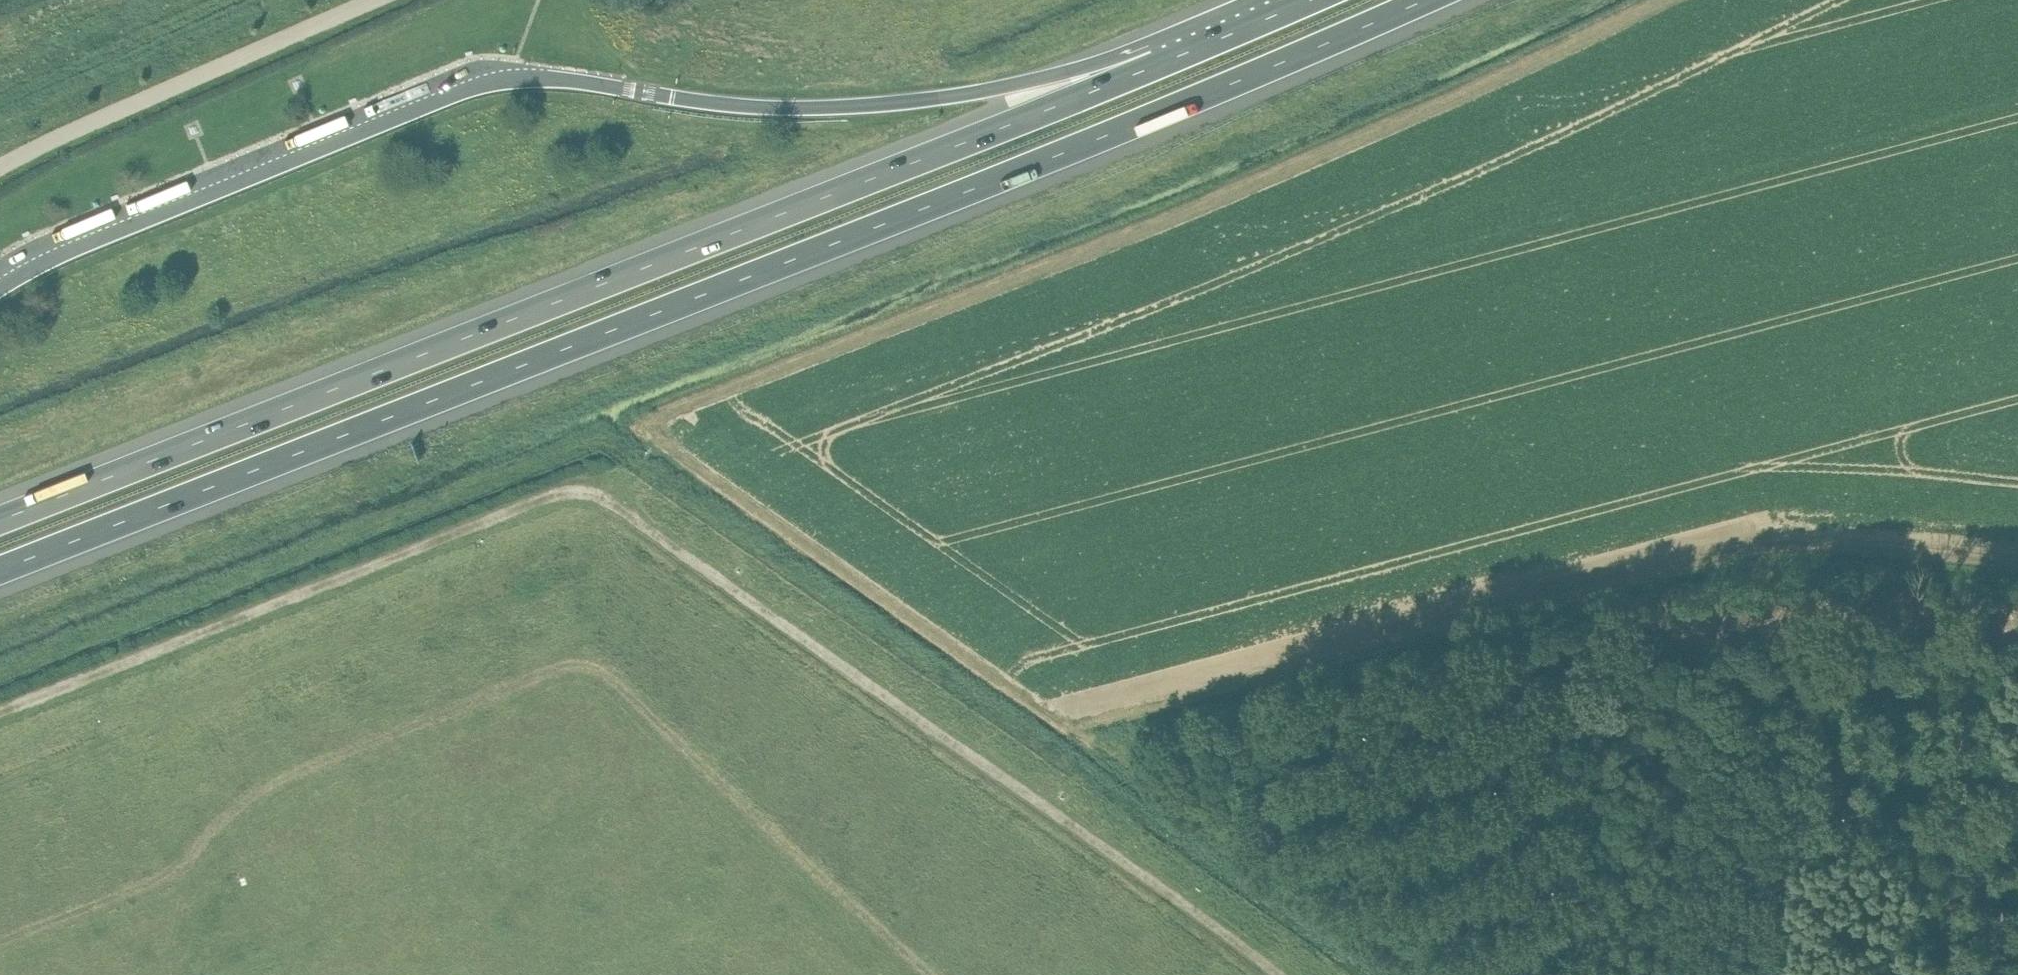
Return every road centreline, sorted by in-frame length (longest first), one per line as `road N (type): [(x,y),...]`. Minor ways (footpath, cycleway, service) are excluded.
road 1 (motorway): [(0,569),(949,197),(1427,0)]
road 2 (motorway): [(1168,60),(0,520)]
road 3 (motorway): [(1168,60),(992,89),(772,106)]
road 4 (unclassified): [(0,168),(359,0)]
road 5 (motorway): [(1303,0),(1168,60)]

